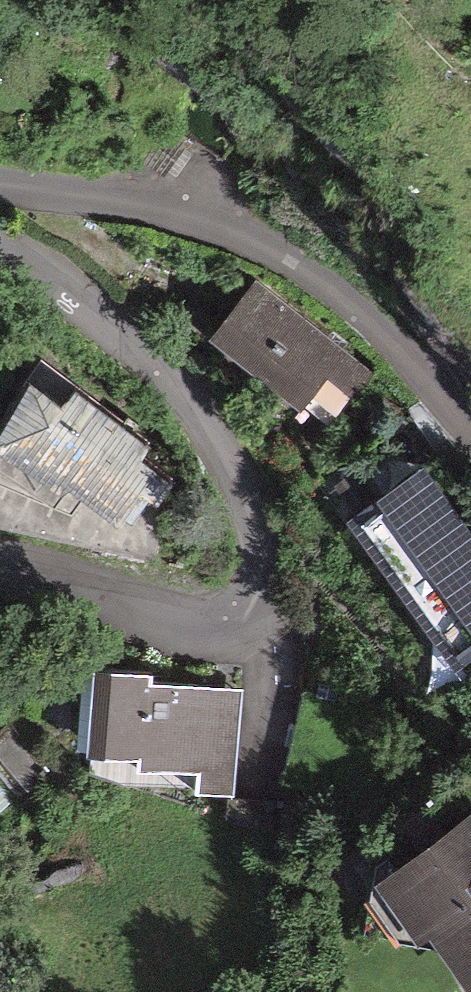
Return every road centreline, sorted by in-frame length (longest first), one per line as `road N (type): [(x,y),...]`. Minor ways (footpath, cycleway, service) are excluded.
road 1 (residential): [(0,569),(172,615),(218,619),(240,608),(258,555),(240,476),(181,390),(65,289),(0,253)]
road 2 (residential): [(0,185),(164,208),(302,264),(363,314),(470,434)]

